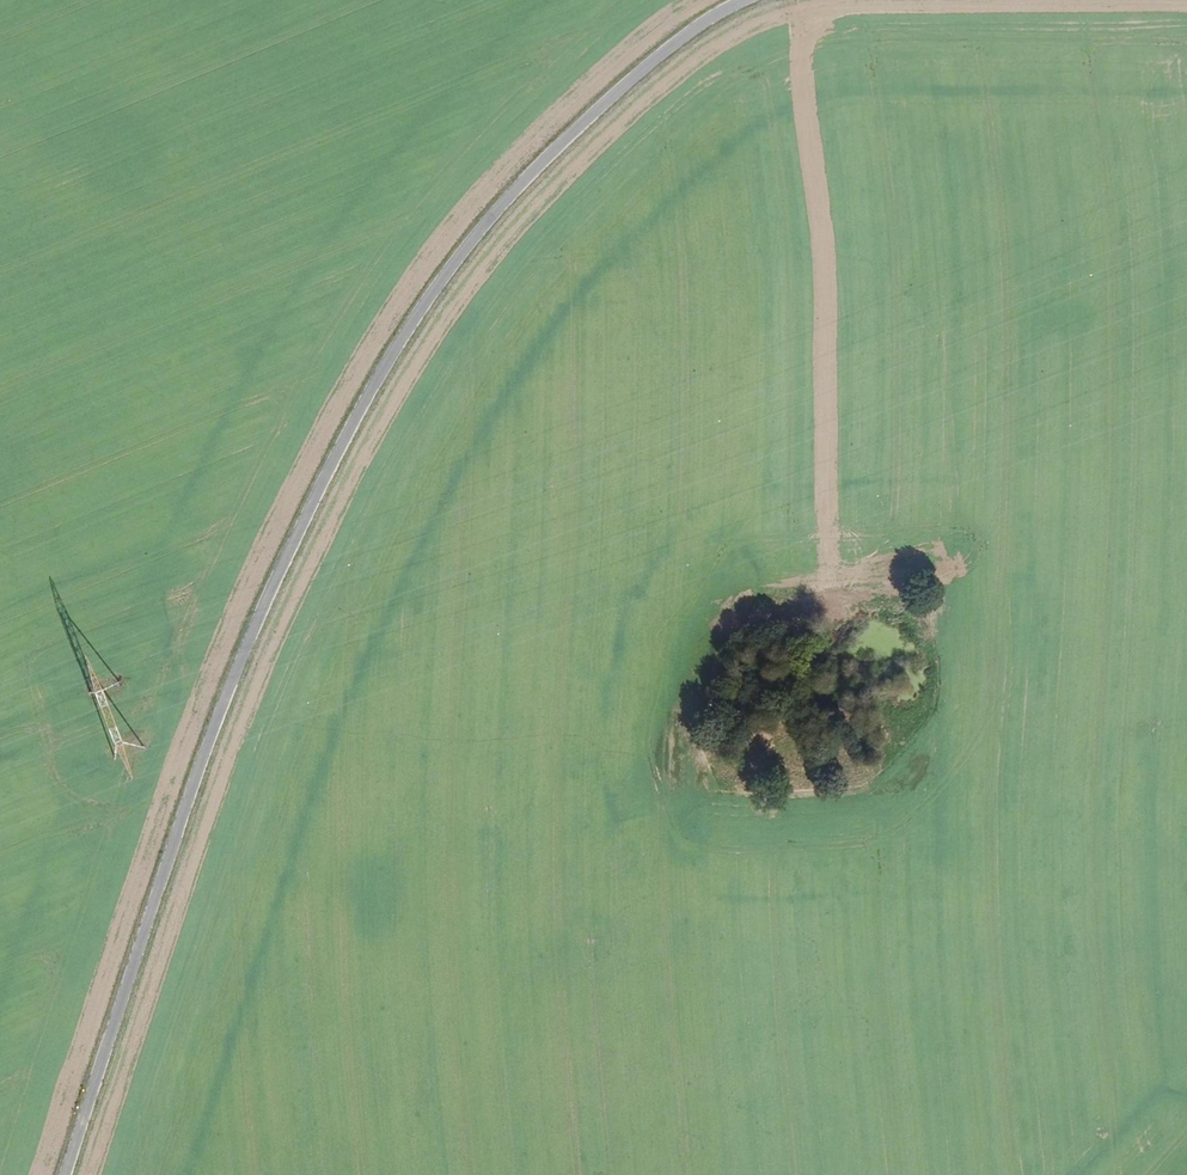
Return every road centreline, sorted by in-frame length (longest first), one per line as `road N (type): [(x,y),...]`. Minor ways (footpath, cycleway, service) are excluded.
road 1 (unclassified): [(59,1174),(223,692),(365,389),(501,200),(659,51),(743,0)]

